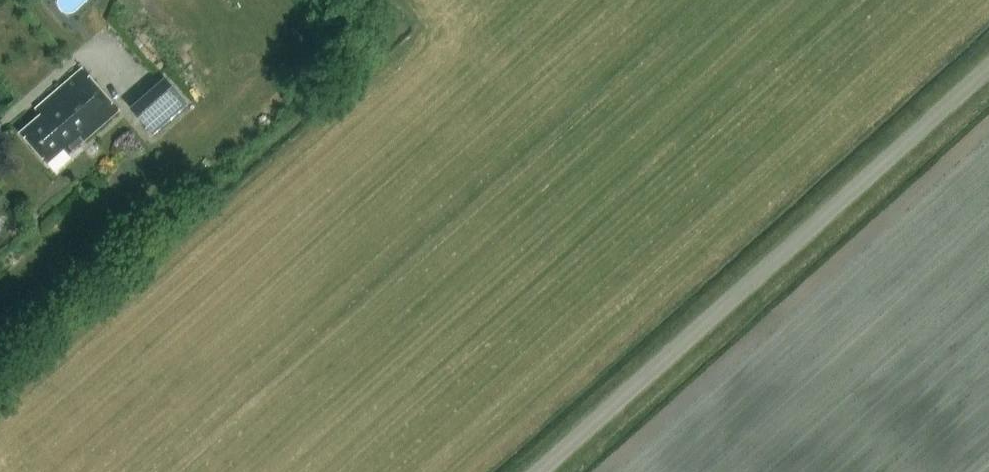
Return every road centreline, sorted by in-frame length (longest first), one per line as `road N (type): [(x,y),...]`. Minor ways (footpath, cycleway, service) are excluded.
road 1 (unclassified): [(537,471),(988,68)]

